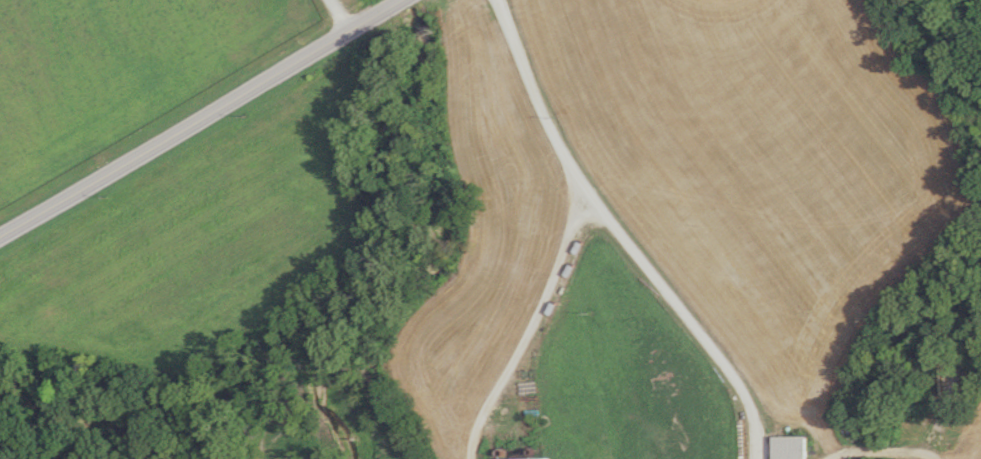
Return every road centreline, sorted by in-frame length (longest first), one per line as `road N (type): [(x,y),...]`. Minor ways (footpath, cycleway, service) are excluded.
road 1 (primary): [(401,0),(0,236)]

